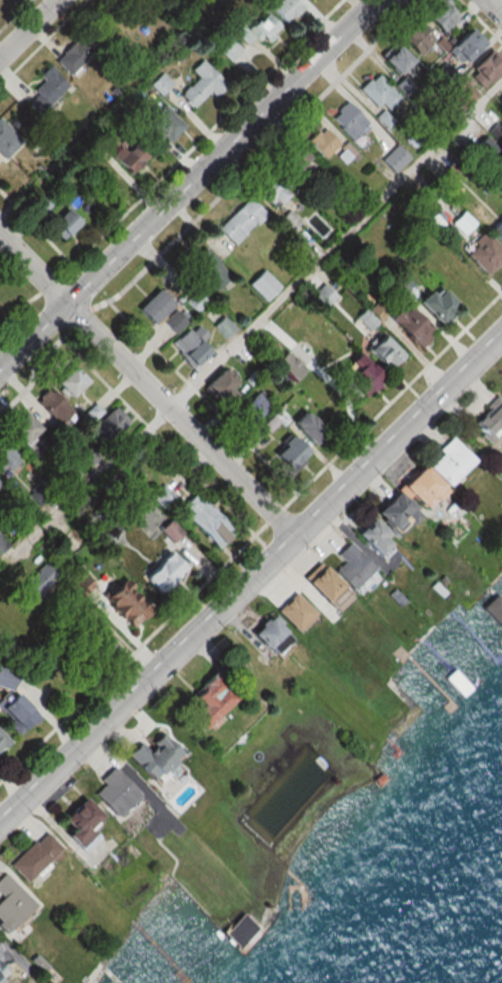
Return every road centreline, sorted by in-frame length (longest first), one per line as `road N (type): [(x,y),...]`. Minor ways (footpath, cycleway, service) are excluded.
road 1 (primary): [(0,810),(296,533),(501,320)]
road 2 (primary): [(378,0),(0,366)]
road 3 (residential): [(296,533),(0,226)]

